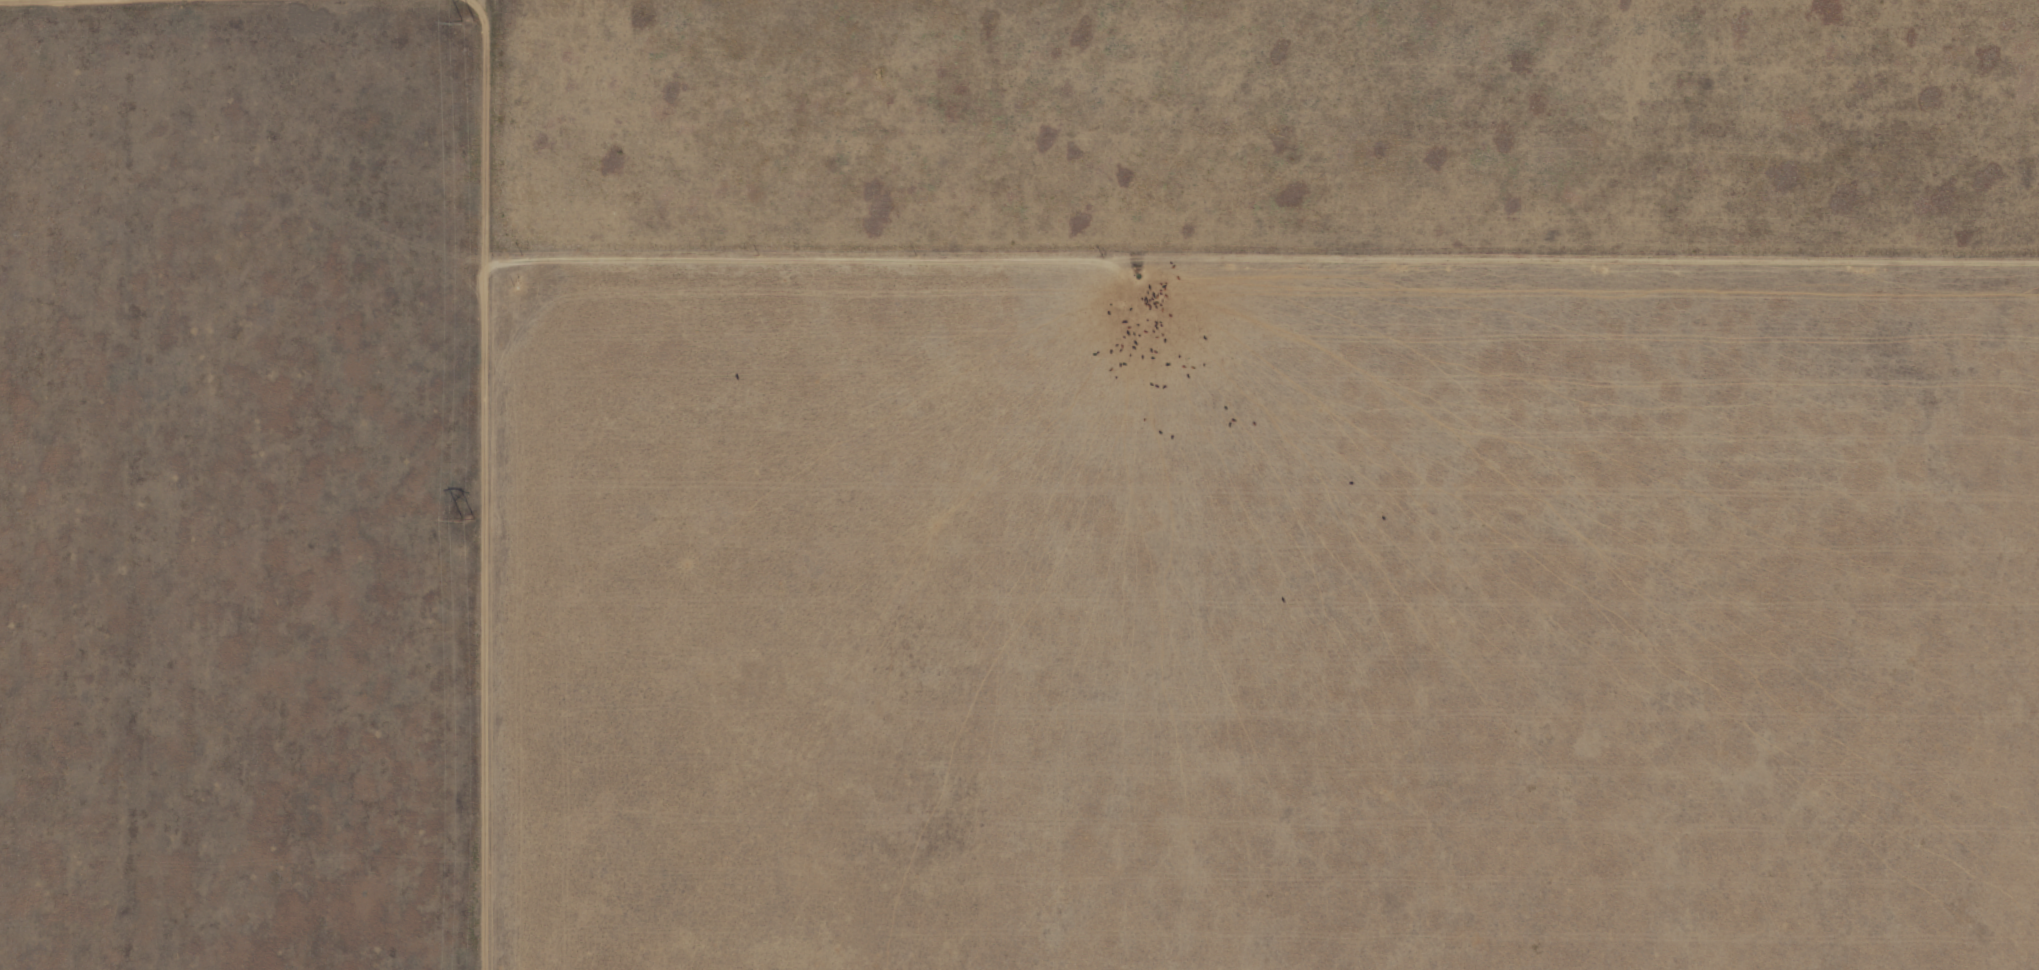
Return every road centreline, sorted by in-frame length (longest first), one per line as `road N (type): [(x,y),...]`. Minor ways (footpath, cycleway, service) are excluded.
road 1 (track): [(487,0),(489,969)]

